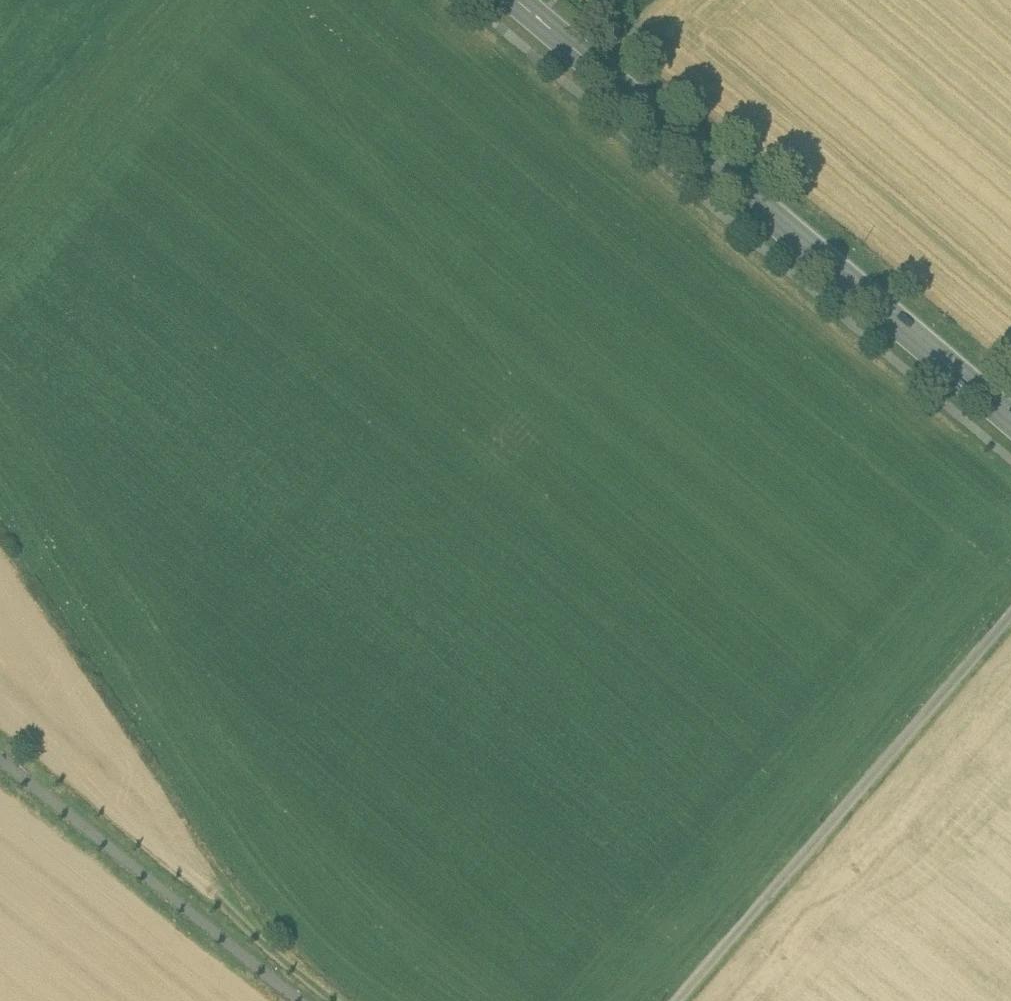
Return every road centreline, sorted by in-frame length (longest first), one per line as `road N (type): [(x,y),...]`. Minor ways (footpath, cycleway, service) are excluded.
road 1 (primary): [(527,0),(1010,412)]
road 2 (unclassified): [(1010,615),(678,1000)]

